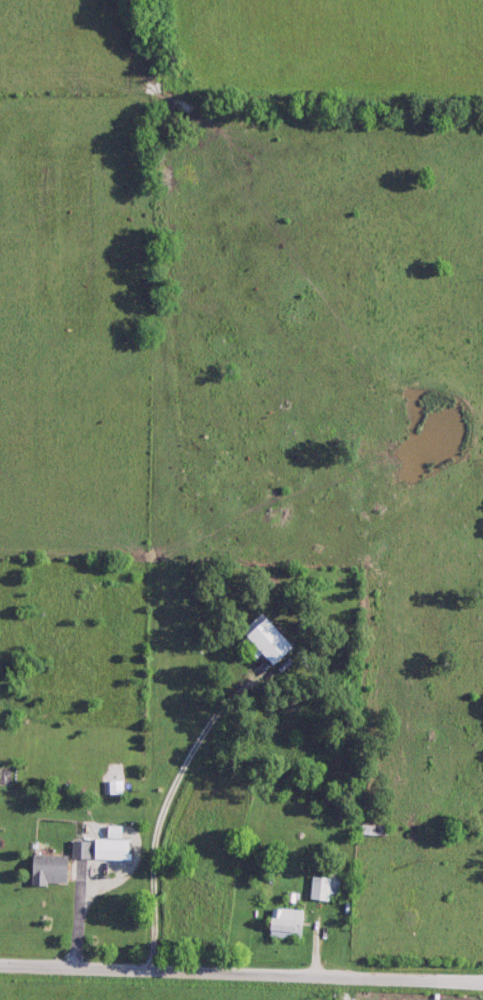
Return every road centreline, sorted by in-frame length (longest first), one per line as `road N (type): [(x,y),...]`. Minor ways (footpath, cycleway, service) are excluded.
road 1 (residential): [(0,970),(482,986)]

